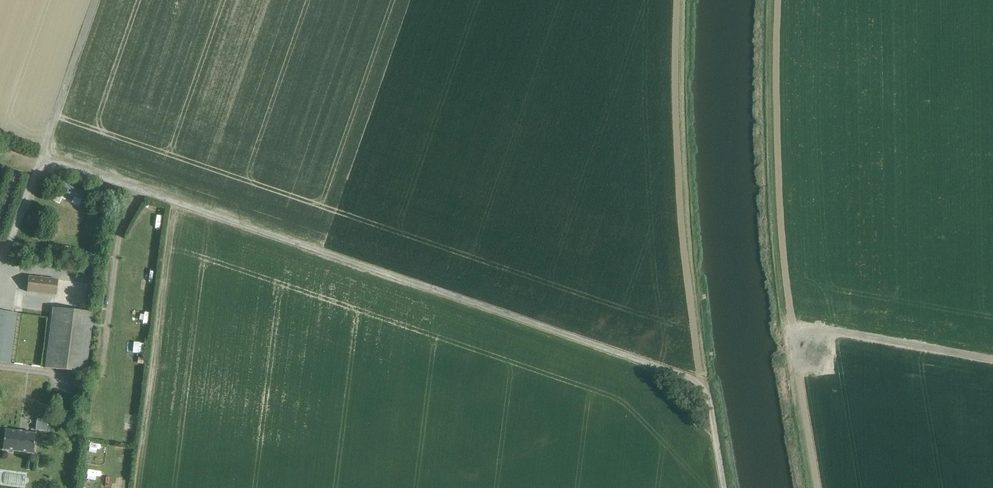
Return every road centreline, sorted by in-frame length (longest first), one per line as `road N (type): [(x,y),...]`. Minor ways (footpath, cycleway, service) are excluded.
road 1 (unclassified): [(724,487),(711,402),(696,380),(166,204)]
road 2 (track): [(784,327),(992,364)]

